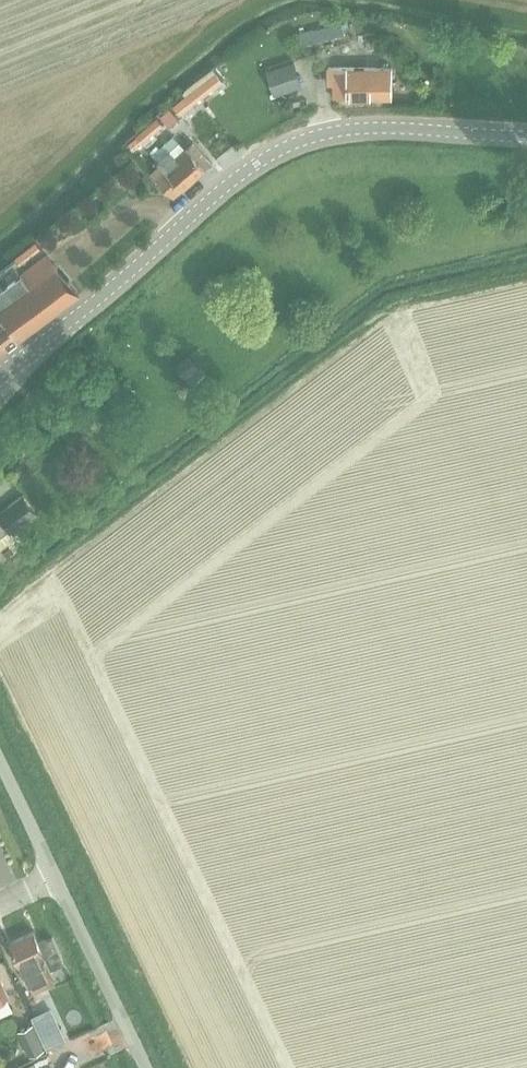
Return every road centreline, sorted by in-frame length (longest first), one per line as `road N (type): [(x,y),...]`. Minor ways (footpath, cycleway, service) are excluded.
road 1 (tertiary): [(22,356),(233,170),(289,136),(355,121),(526,130)]
road 2 (unclassified): [(147,1067),(56,877)]
road 3 (unclassified): [(56,877),(0,761)]

